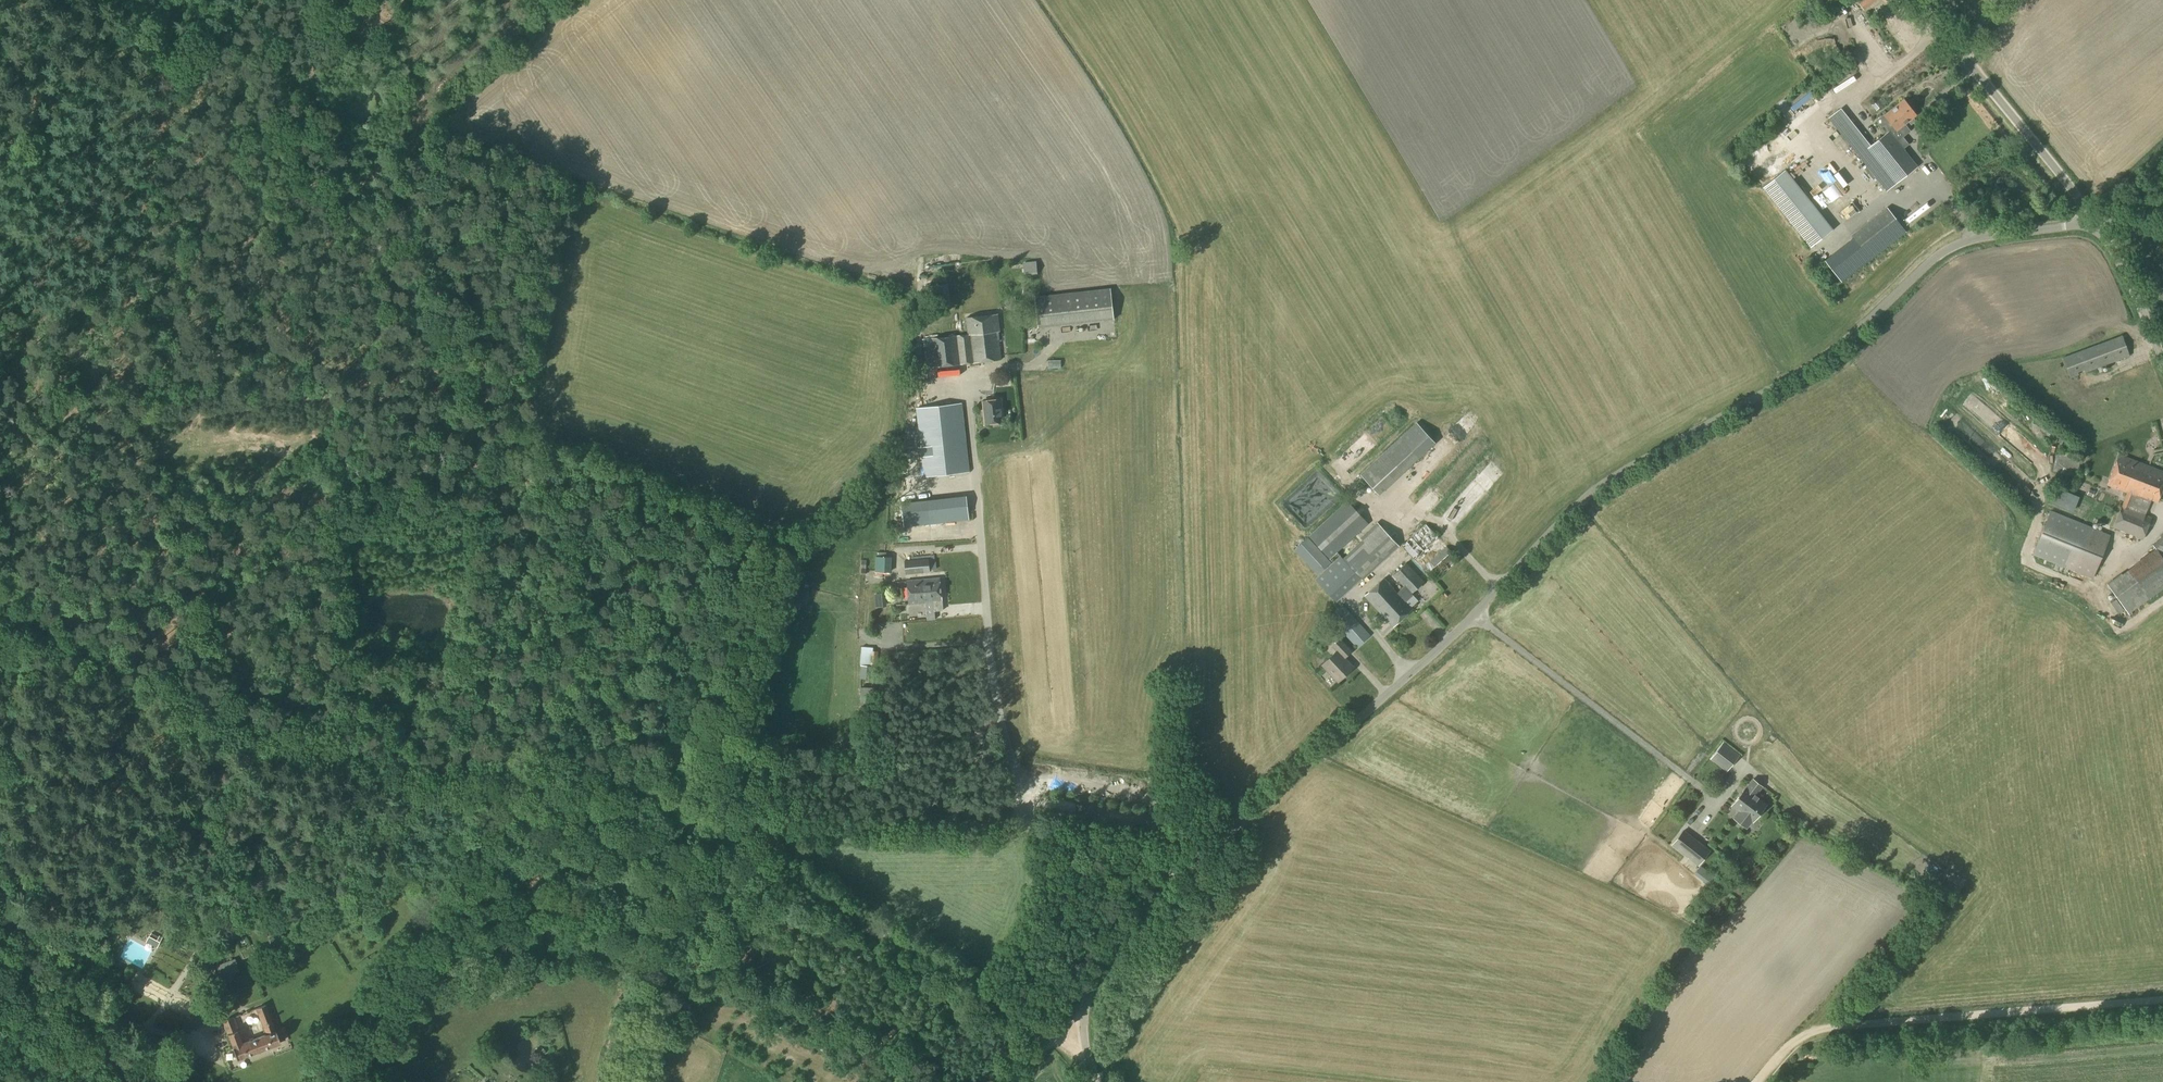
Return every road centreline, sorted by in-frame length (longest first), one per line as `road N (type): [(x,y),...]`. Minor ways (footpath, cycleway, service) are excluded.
road 1 (unclassified): [(1474,614),(1597,488),(1820,360),(1952,247),(2098,222)]
road 2 (track): [(702,827),(780,545),(532,449),(418,448)]
road 3 (track): [(611,786),(589,670),(518,462),(437,279),(370,193)]
road 4 (unclassified): [(1099,1081),(1083,1020),(1113,949),(1168,885),(1474,614)]
road 5 (track): [(480,770),(356,764),(312,751),(2,615)]
road 6 (track): [(1032,831),(990,660),(969,393)]
road 7 (track): [(1759,1081),(1787,1049),(1842,1026),(2162,996)]
road 8 (track): [(1056,1038),(702,827)]
road 9 (track): [(702,827),(1032,831)]
road 10 (unclassified): [(1721,804),(1474,614)]
road 11 (track): [(2,615),(91,509),(166,446),(221,446)]
road 12 (unclassified): [(2098,222),(1920,0)]
road 13 (track): [(626,1081),(699,832)]
road 14 (track): [(702,827),(583,769),(480,770)]
road 15 (track): [(221,446),(307,454),(418,448)]
road 16 (track): [(0,1005),(190,1041)]
road 17 (track): [(370,193),(297,91),(295,31)]
road 18 (track): [(1186,869),(1032,831)]
road 19 (unclassified): [(2162,356),(2098,222)]

